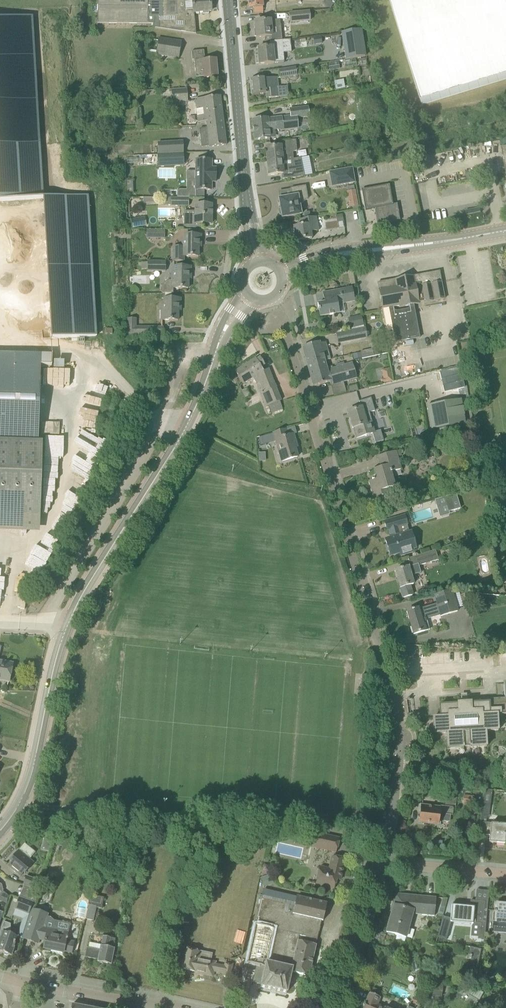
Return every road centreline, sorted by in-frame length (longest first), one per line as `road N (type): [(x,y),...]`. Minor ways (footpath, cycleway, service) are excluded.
road 1 (secondary): [(0,828),(34,767),(61,643),(90,580),(190,416),(248,295)]
road 2 (residential): [(378,863),(398,712),(277,323)]
road 3 (secondary): [(256,262),(231,0)]
road 4 (secondary): [(281,272),(335,256),(505,232)]
road 5 (residential): [(332,1007),(378,863)]
road 6 (tertiary): [(149,1007),(15,980)]
road 7 (residential): [(505,873),(378,863)]

